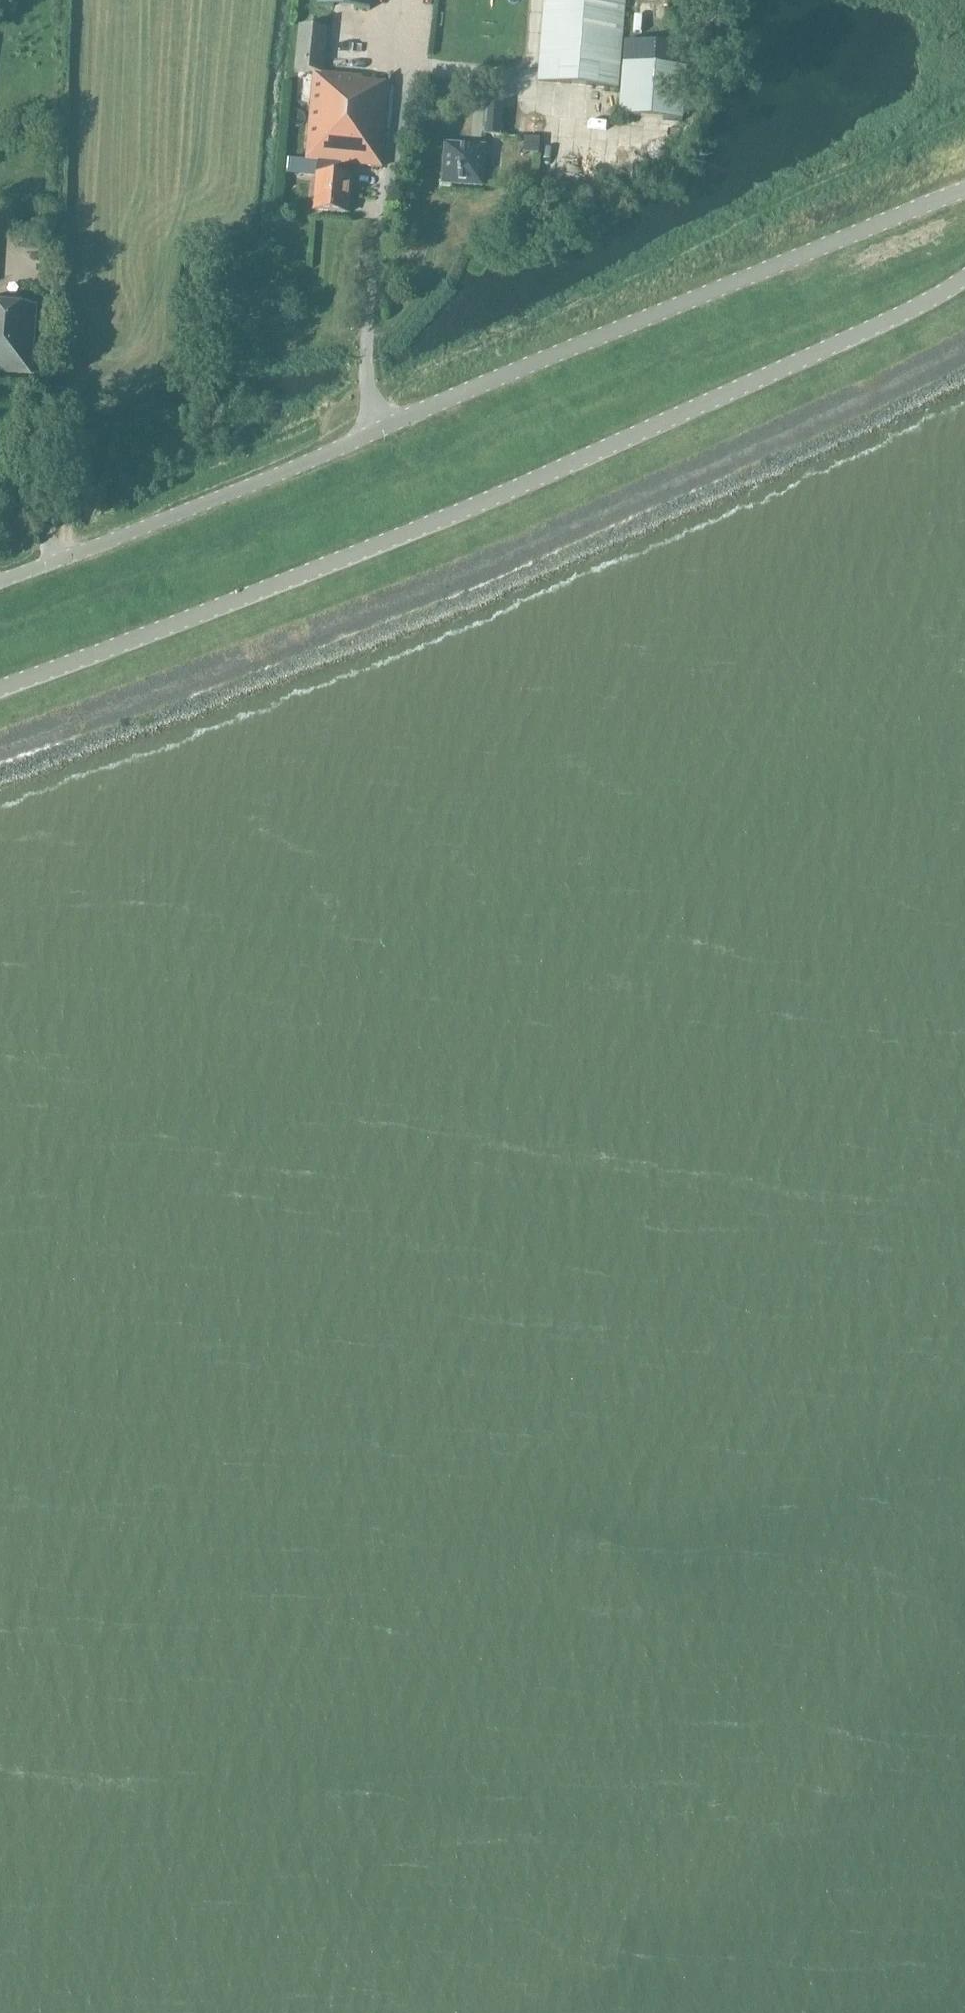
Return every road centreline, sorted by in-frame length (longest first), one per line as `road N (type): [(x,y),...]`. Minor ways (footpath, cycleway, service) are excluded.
road 1 (tertiary): [(0,686),(494,495),(964,275)]
road 2 (tertiary): [(964,191),(0,583)]

